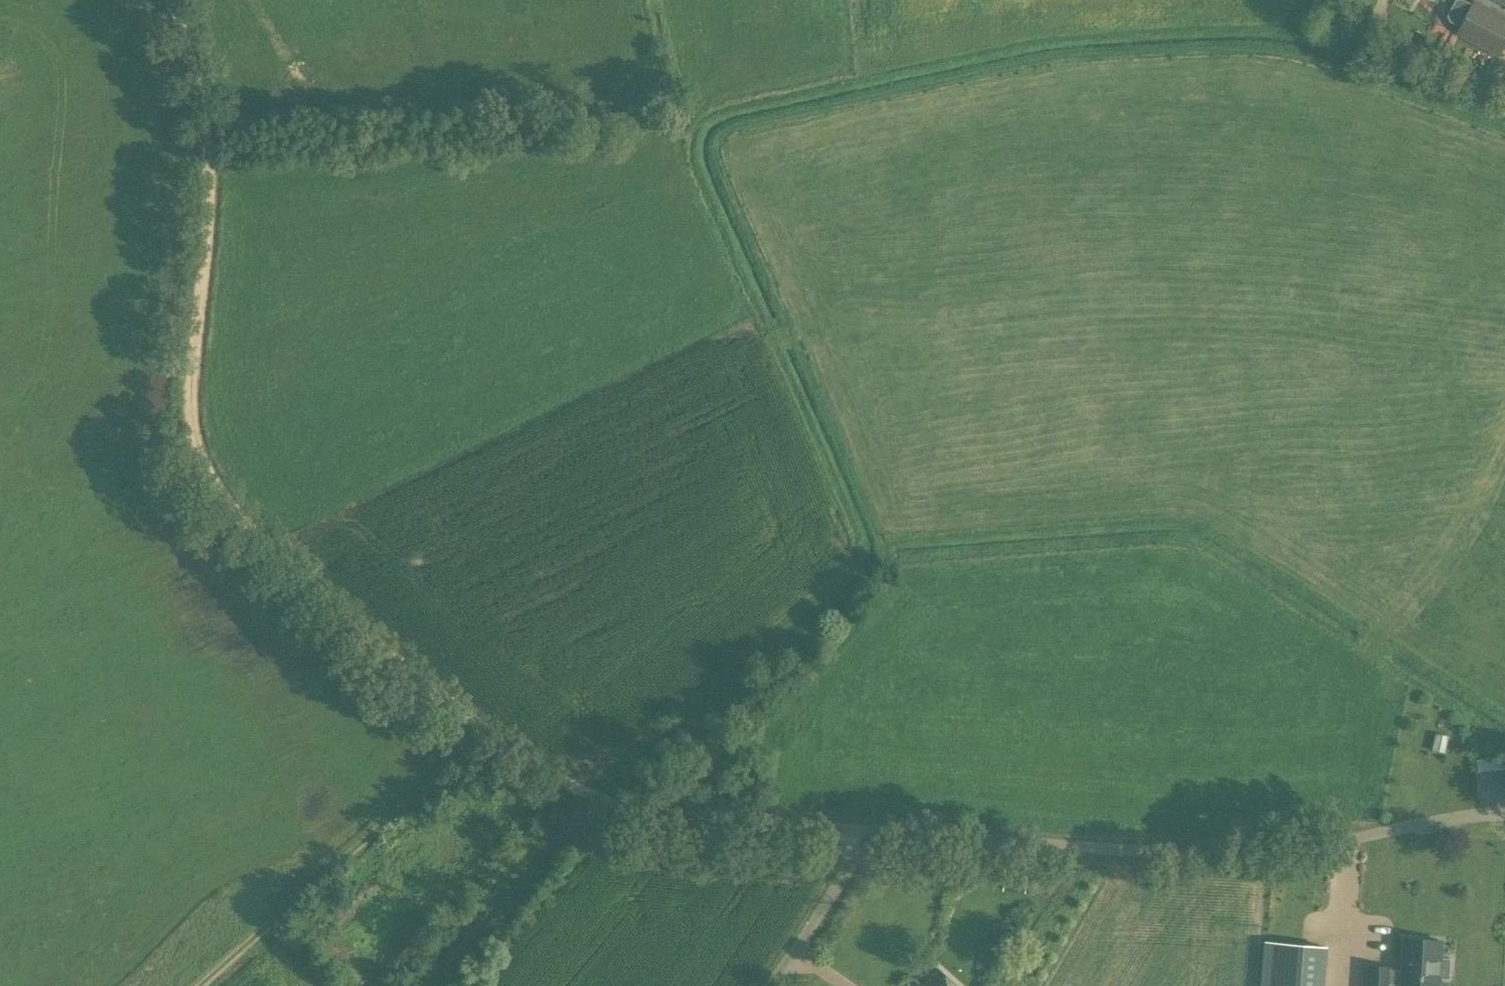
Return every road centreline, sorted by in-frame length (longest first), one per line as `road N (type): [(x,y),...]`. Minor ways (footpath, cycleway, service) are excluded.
road 1 (track): [(479,726),(261,541),(202,464),(192,413),(208,137),(174,0)]
road 2 (unclassified): [(867,831),(1244,857),(1504,813)]
road 3 (unclassified): [(867,831),(615,805),(479,726)]
road 4 (track): [(197,985),(484,729)]
road 5 (unclassified): [(771,985),(867,831)]

